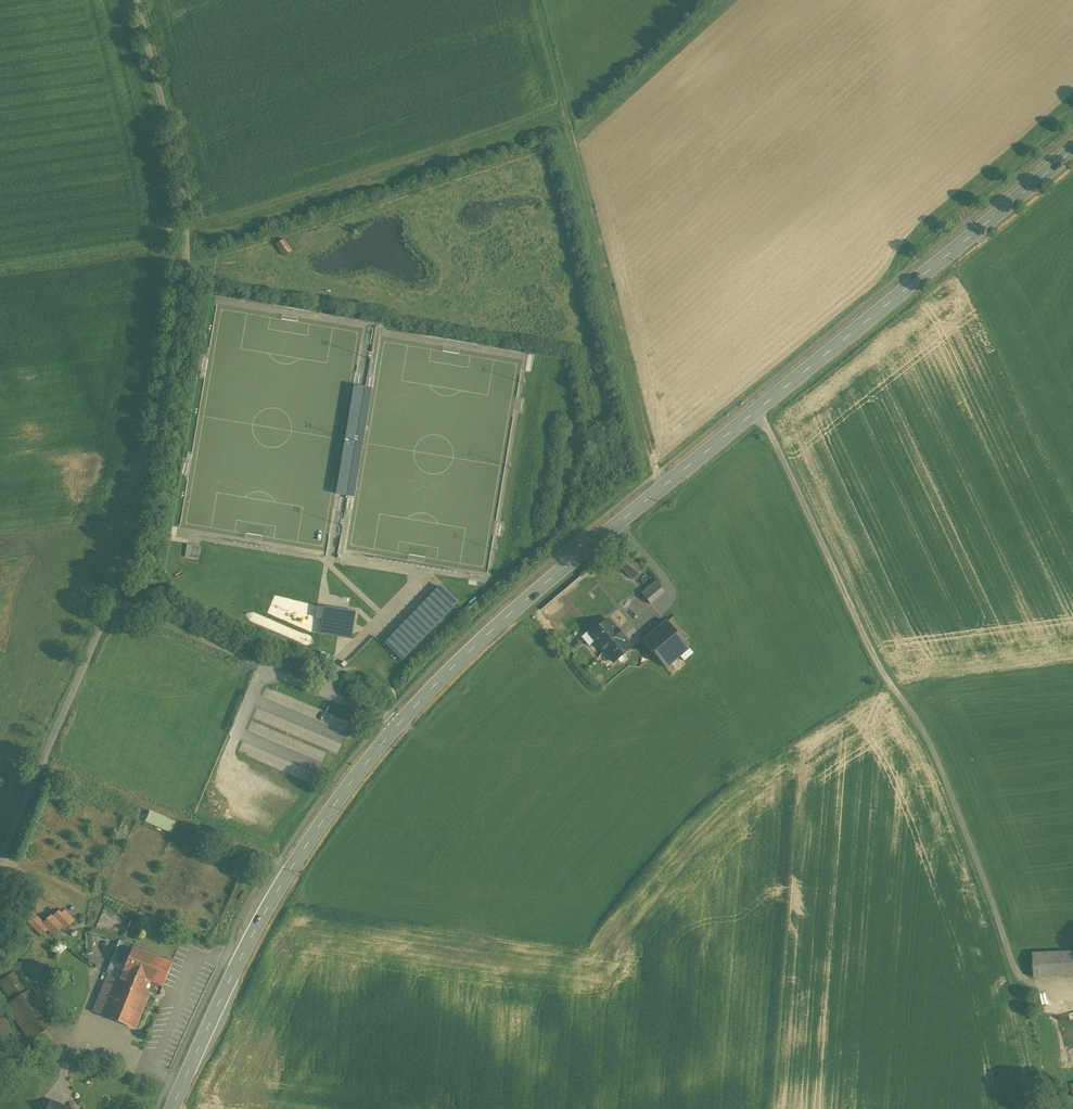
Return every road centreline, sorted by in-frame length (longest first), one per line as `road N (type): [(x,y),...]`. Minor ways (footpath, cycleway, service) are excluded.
road 1 (tertiary): [(172,1108),(283,881),(420,699),(597,539),(1072,150)]
road 2 (unclassified): [(0,857),(136,542),(155,451),(187,247),(179,171),(139,0)]
road 3 (track): [(663,484),(536,0)]
road 4 (track): [(112,600),(258,665)]

